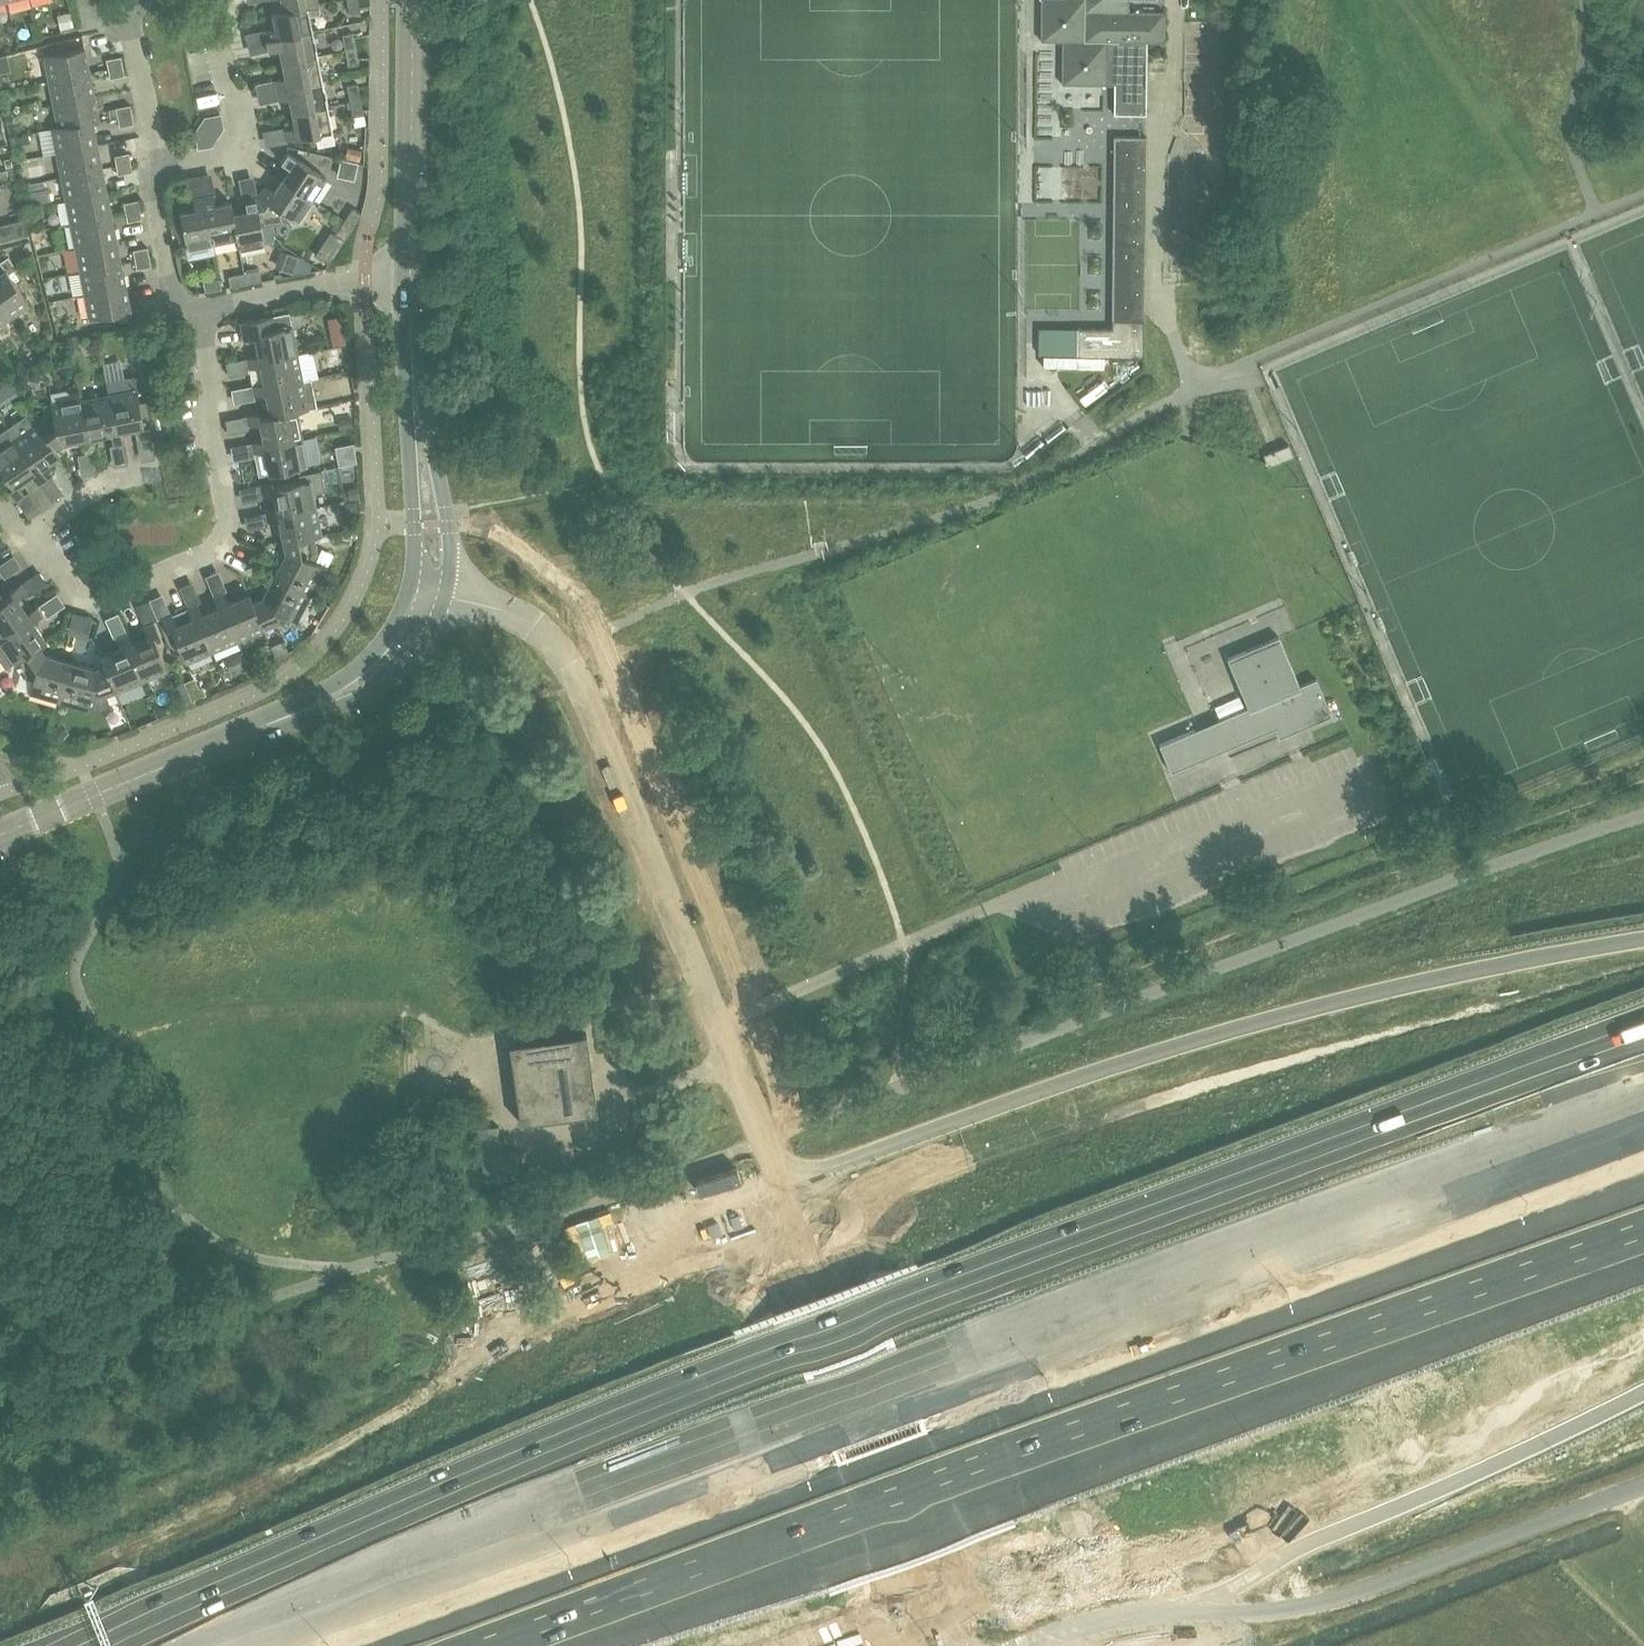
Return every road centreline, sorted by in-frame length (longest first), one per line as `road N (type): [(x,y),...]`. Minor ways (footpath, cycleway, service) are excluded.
road 1 (motorway): [(1643,1035),(793,1346),(84,1645)]
road 2 (motorway): [(1643,1116),(220,1645)]
road 3 (motorway): [(442,1645),(1643,1201)]
road 4 (tertiary): [(954,1645),(721,1025),(571,666),(515,617),(428,594)]
road 5 (unclassified): [(1032,1645),(1132,1616),(1303,1606),(1643,1485)]
road 6 (tertiary): [(0,834),(350,691),(405,641),(428,594)]
road 7 (residential): [(24,535),(67,596),(96,599),(229,539),(198,306)]
road 8 (tertiary): [(428,594),(434,527),(410,268)]
road 9 (tertiary): [(410,268),(413,0)]
road 10 (residential): [(159,168),(245,151),(215,0)]
road 11 (residential): [(366,277),(198,306)]
road 12 (residential): [(159,168),(125,2)]
road 13 (residential): [(198,306),(176,306),(151,178),(159,168)]
road 14 (residential): [(24,535),(96,485),(156,472)]

